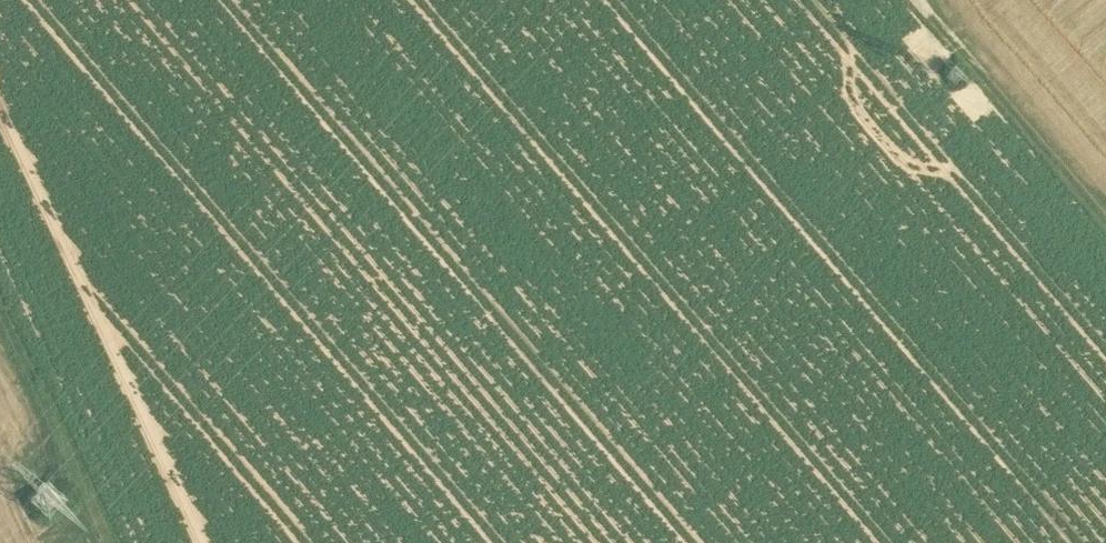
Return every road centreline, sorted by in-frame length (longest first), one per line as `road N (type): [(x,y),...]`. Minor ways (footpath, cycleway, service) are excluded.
road 1 (track): [(1105,215),(924,1)]
road 2 (track): [(0,292),(116,542)]

